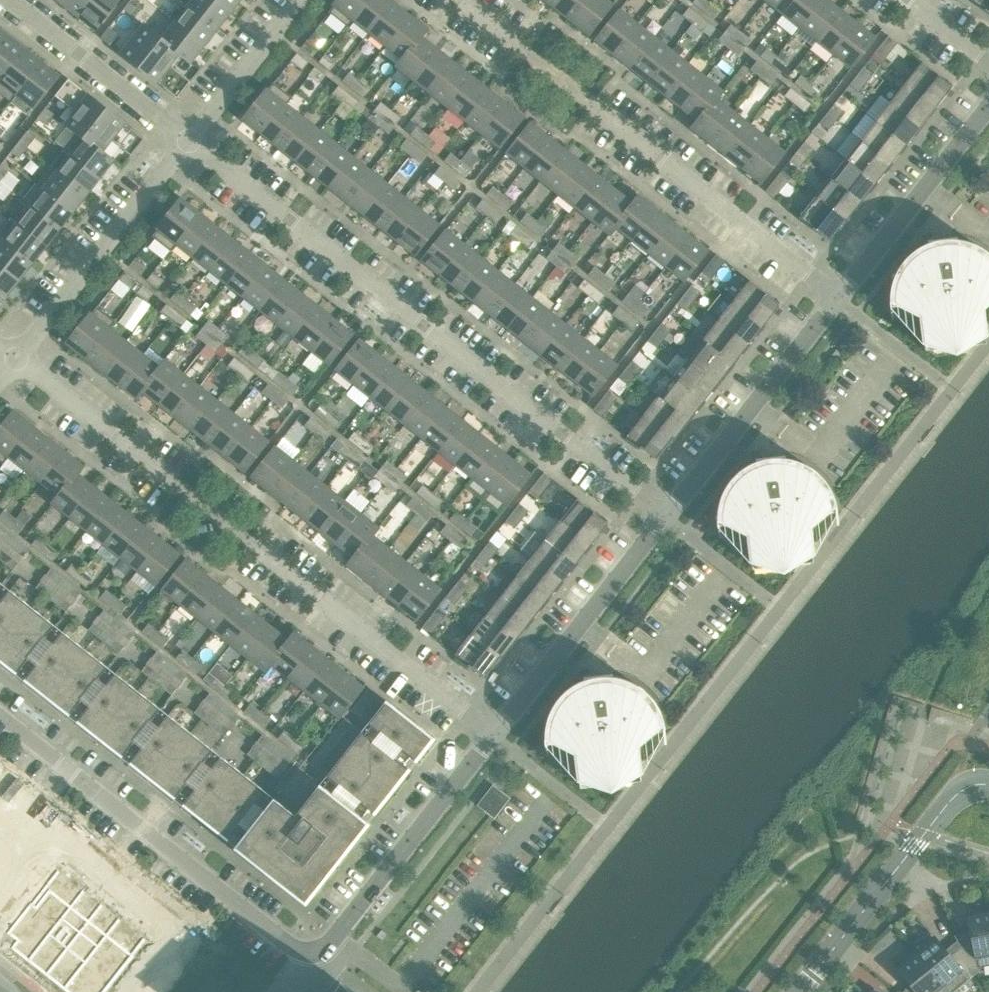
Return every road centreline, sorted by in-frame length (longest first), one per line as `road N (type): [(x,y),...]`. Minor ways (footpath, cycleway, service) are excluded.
road 1 (residential): [(665,517),(186,140)]
road 2 (residential): [(16,359),(494,733)]
road 3 (residential): [(843,290),(465,0)]
road 4 (residential): [(312,966),(0,716)]
road 5 (residential): [(312,966),(494,733)]
road 6 (residential): [(665,517),(843,290)]
road 7 (tertiary): [(800,991),(957,796),(988,785)]
road 8 (residential): [(16,359),(186,140)]
road 9 (residential): [(494,733),(665,517)]
road 10 (residential): [(843,290),(988,105)]
road 11 (residential): [(186,140),(8,0)]
road 12 (residential): [(186,140),(297,0)]

